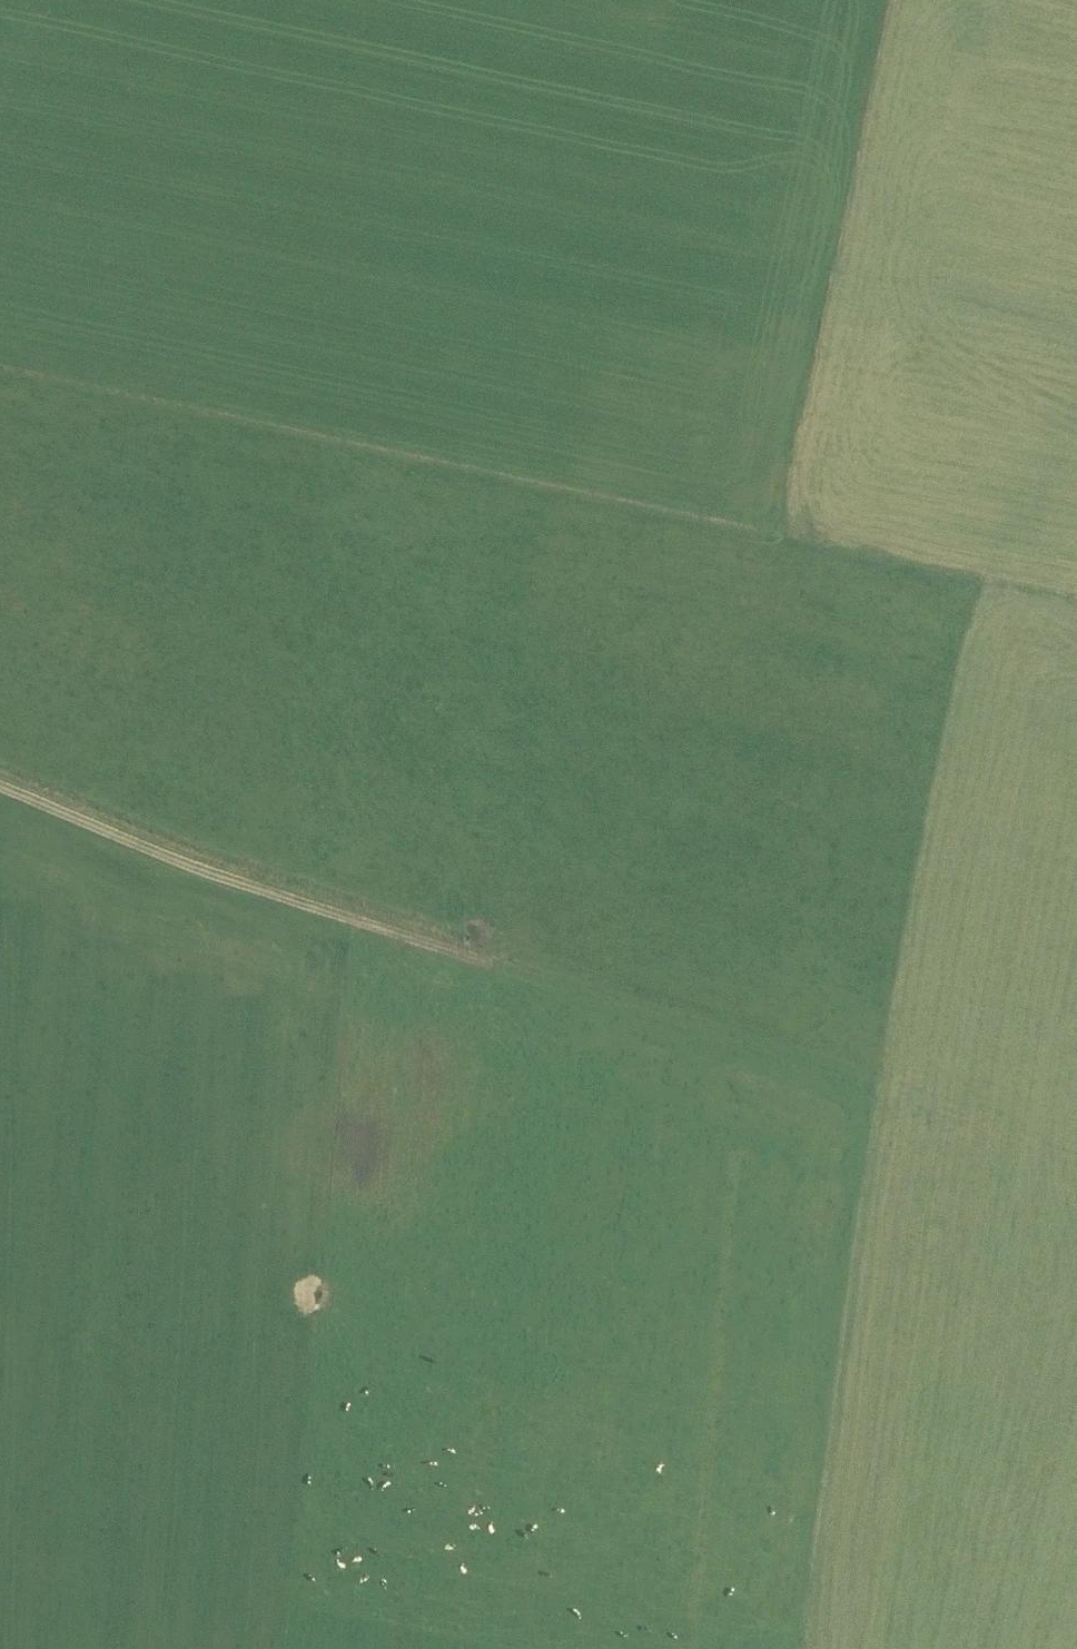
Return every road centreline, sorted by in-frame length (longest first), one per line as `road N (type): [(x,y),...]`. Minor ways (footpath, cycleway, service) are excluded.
road 1 (track): [(0,786),(229,877),(490,960)]

